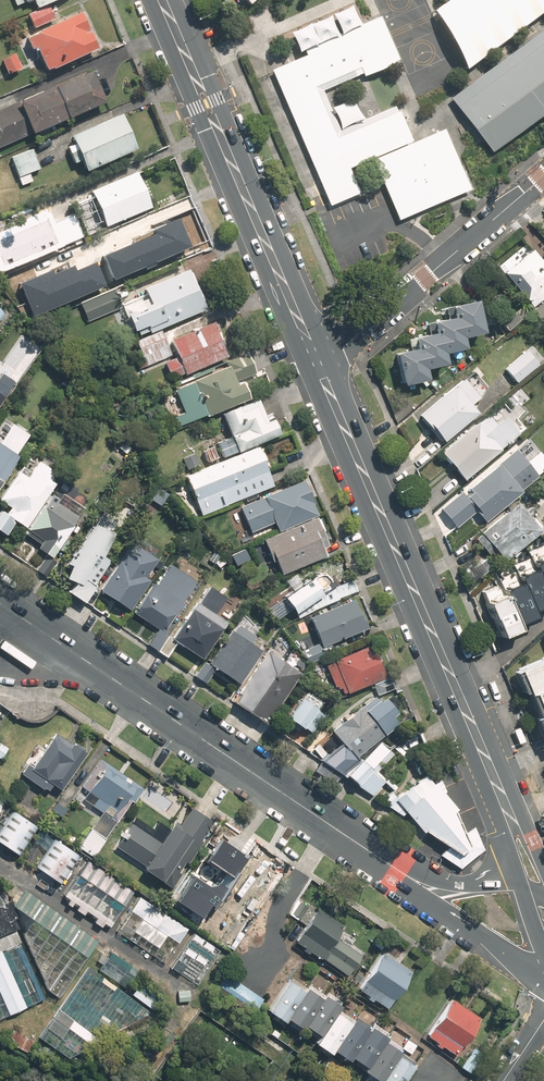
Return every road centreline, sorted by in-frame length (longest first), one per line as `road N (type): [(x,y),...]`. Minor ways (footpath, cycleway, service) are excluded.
road 1 (secondary): [(494,777),(319,367)]
road 2 (secondary): [(362,848),(0,604)]
road 3 (secondary): [(319,367),(163,0)]
road 4 (residential): [(543,177),(319,367)]
road 5 (secondary): [(543,973),(515,963),(421,899),(362,848)]
road 6 (secondary): [(362,848),(432,878),(468,884),(516,875)]

